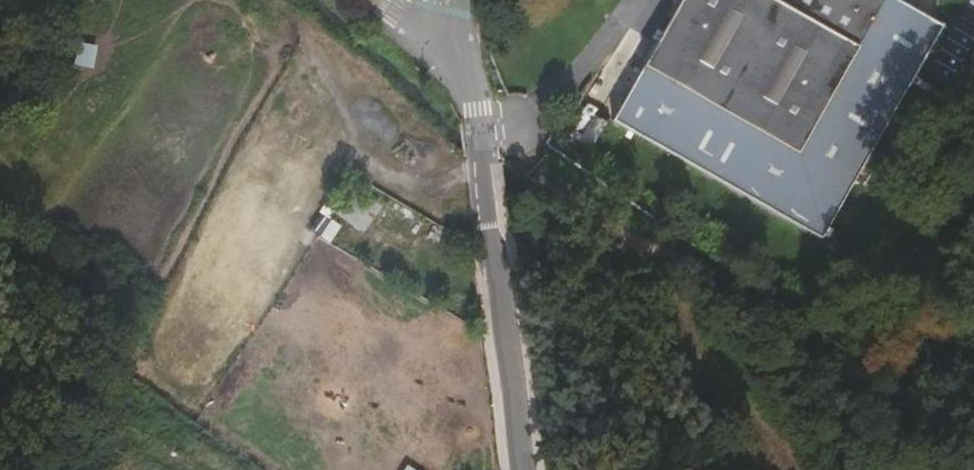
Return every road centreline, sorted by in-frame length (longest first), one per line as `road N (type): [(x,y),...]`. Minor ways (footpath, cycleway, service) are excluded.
road 1 (track): [(470,74),(494,118),(569,193),(634,239),(699,270),(843,367),(973,400)]
road 2 (tertiary): [(524,469),(470,74)]

